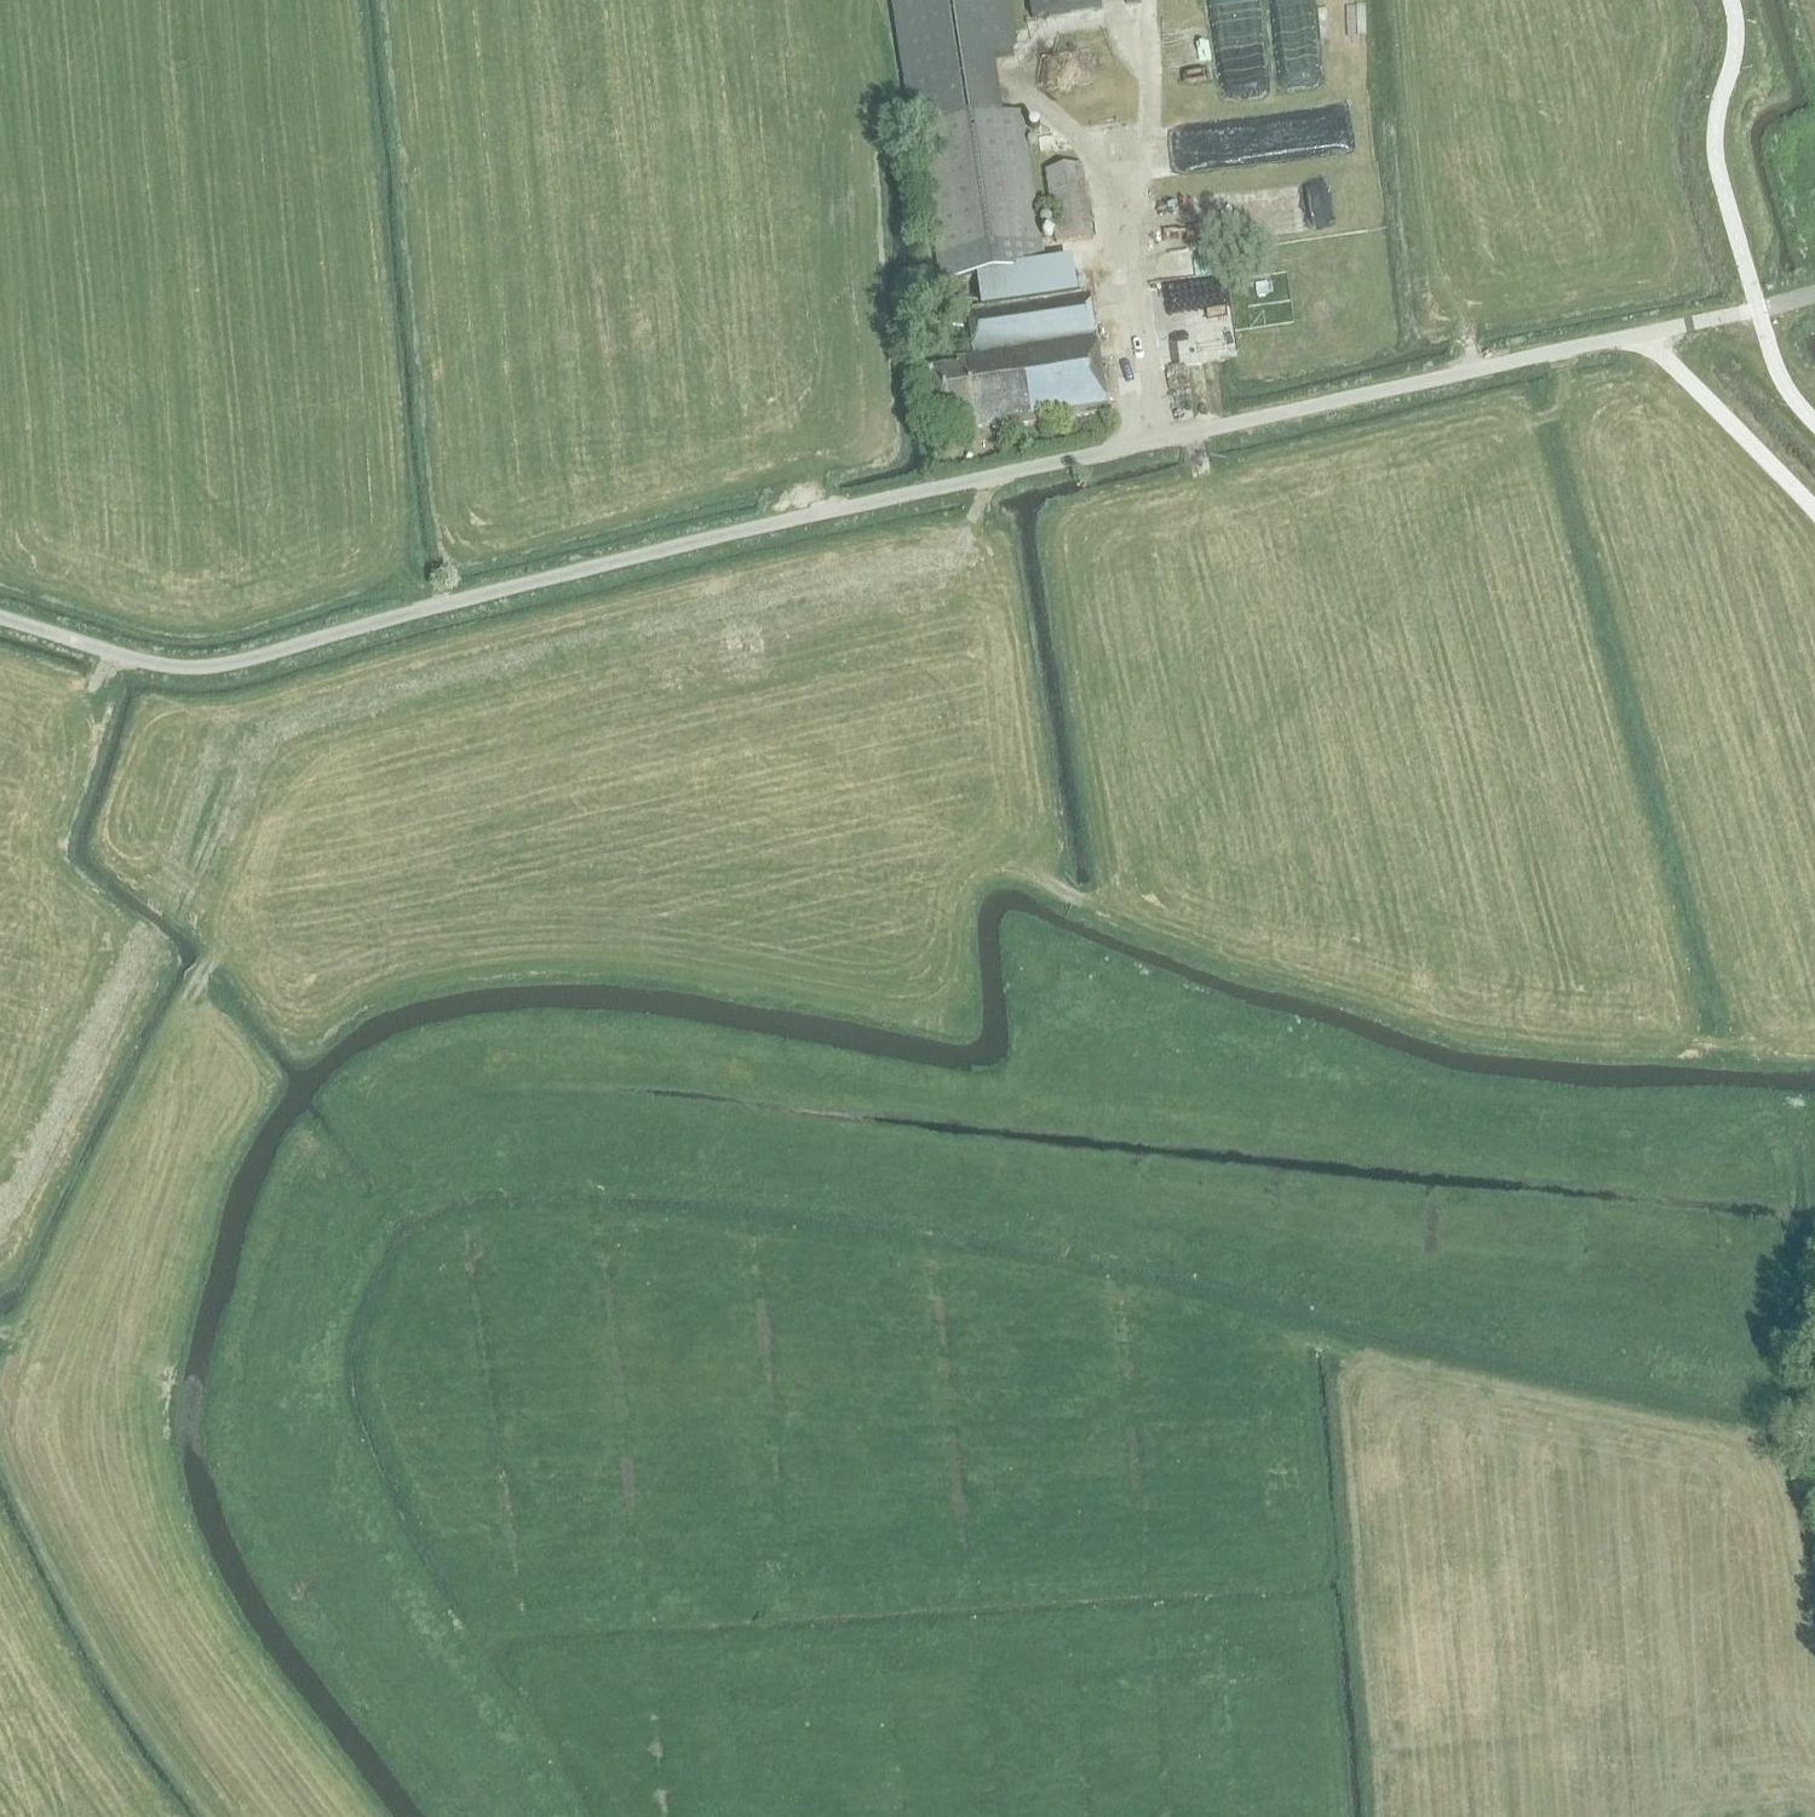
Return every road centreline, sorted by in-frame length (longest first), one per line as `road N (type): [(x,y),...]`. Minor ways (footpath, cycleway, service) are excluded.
road 1 (unclassified): [(0,621),(155,665),(214,667),(594,566),(1757,309)]

